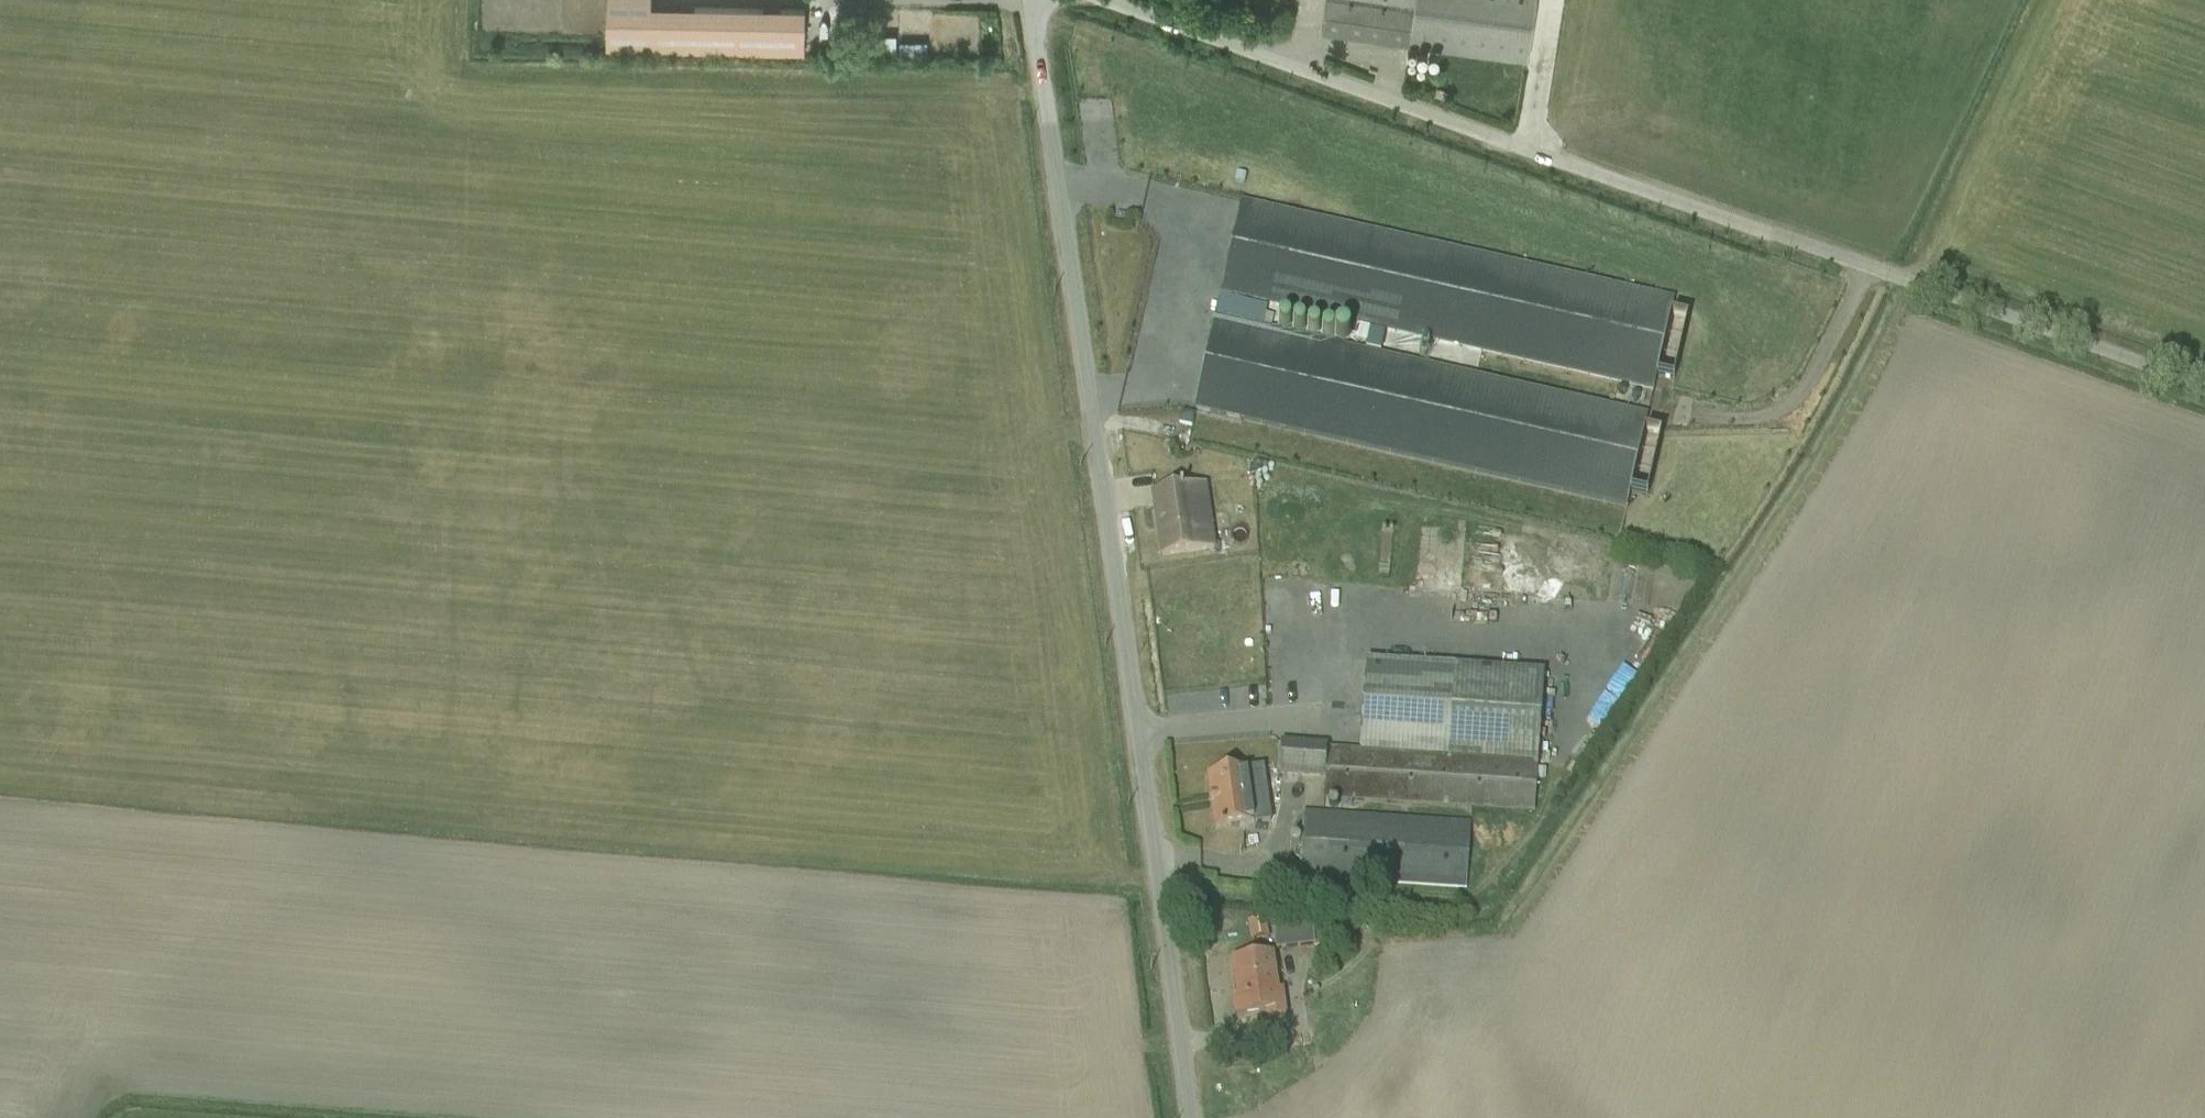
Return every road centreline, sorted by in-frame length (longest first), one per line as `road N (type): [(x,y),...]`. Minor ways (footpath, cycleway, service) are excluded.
road 1 (unclassified): [(2204,392),(1083,0)]
road 2 (unclassified): [(1016,0),(1177,1117)]

